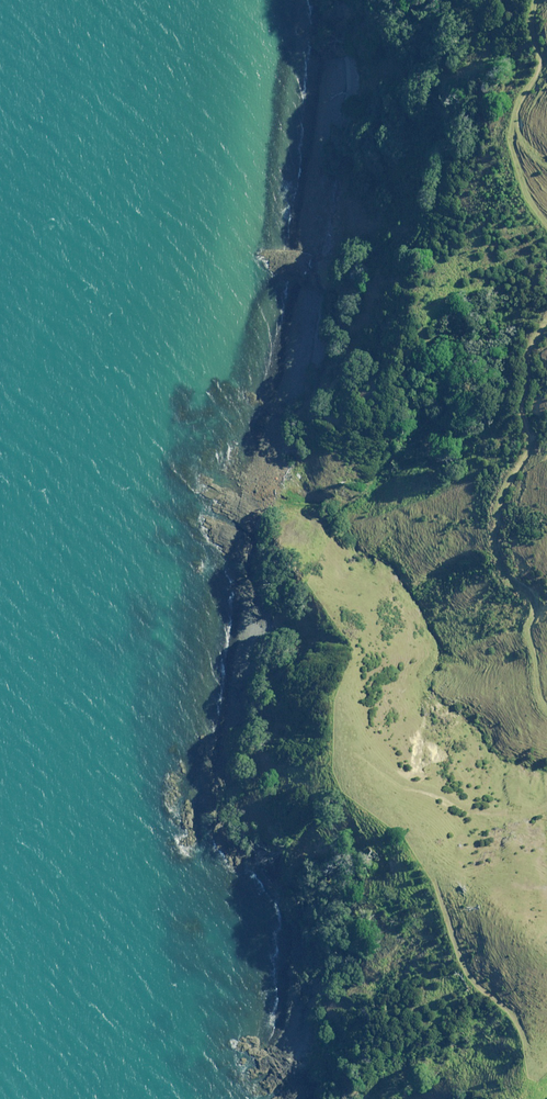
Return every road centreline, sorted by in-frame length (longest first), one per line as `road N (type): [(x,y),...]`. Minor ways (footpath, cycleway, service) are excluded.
road 1 (track): [(546,803),(481,808),(378,785),(421,901),(482,977),(546,1023)]
road 2 (track): [(546,323),(530,370),(529,441),(502,508),(501,540),(531,618),(546,707)]

